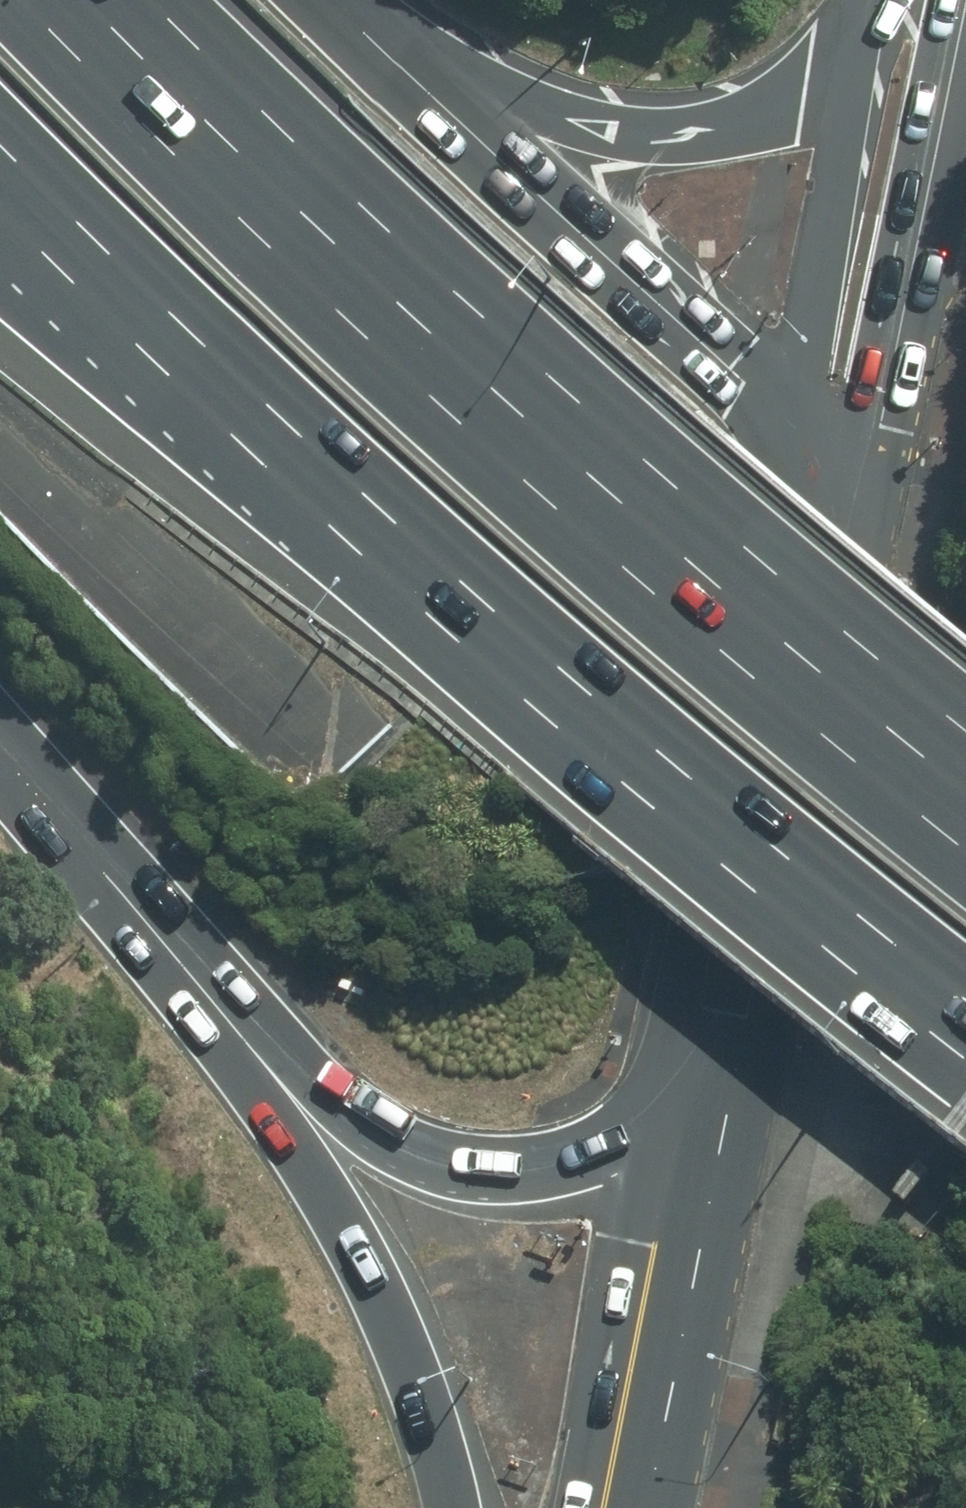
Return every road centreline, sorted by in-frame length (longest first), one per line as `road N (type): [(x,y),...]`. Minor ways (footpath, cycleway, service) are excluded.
road 1 (motorway): [(965,990),(647,734),(285,420),(0,132)]
road 2 (motorway): [(26,0),(357,326),(669,598),(965,828)]
road 3 (motorway): [(716,1076),(670,1121),(584,1164),(536,1175),(453,1168),(377,1125),(116,861)]
road 4 (motorway): [(452,1507),(428,1405),(362,1247),(116,861)]
road 5 (primary): [(832,461),(716,1076)]
road 6 (motorway): [(404,61),(832,461)]
road 7 (motorway): [(404,61),(620,136),(736,137),(813,109),(936,12)]
road 8 (primary): [(936,12),(832,461)]
road 9 (primary): [(716,1076),(616,1507)]
road 10 (motorway): [(116,861),(0,736)]

